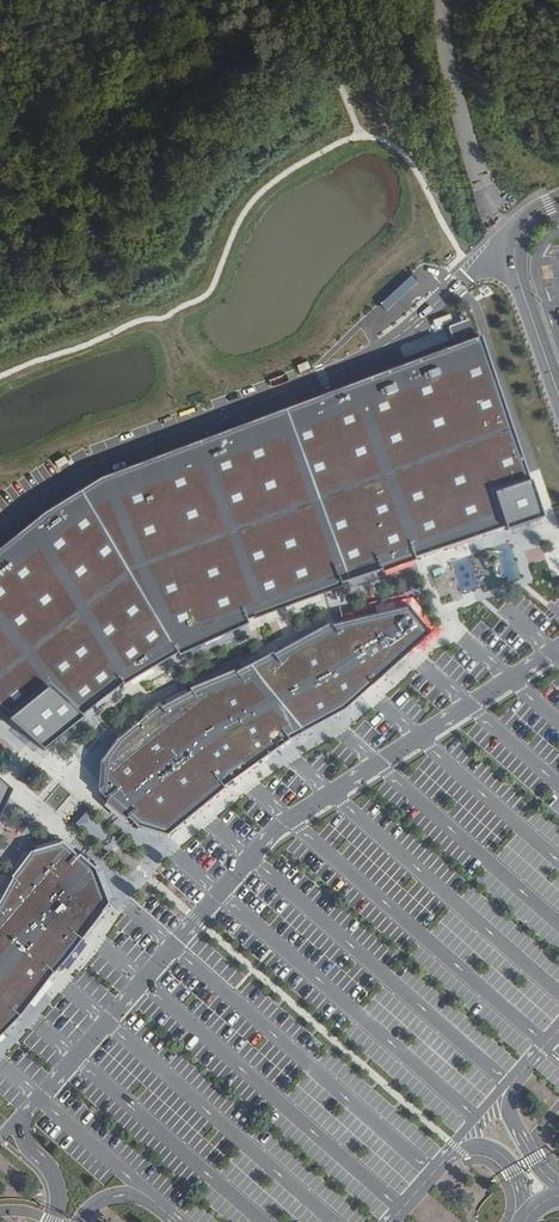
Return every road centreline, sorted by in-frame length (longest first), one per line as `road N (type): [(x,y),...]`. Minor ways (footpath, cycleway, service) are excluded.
road 1 (unclassified): [(444,0),(452,79),(482,177),(517,237)]
road 2 (unclassified): [(517,237),(516,275),(558,397)]

